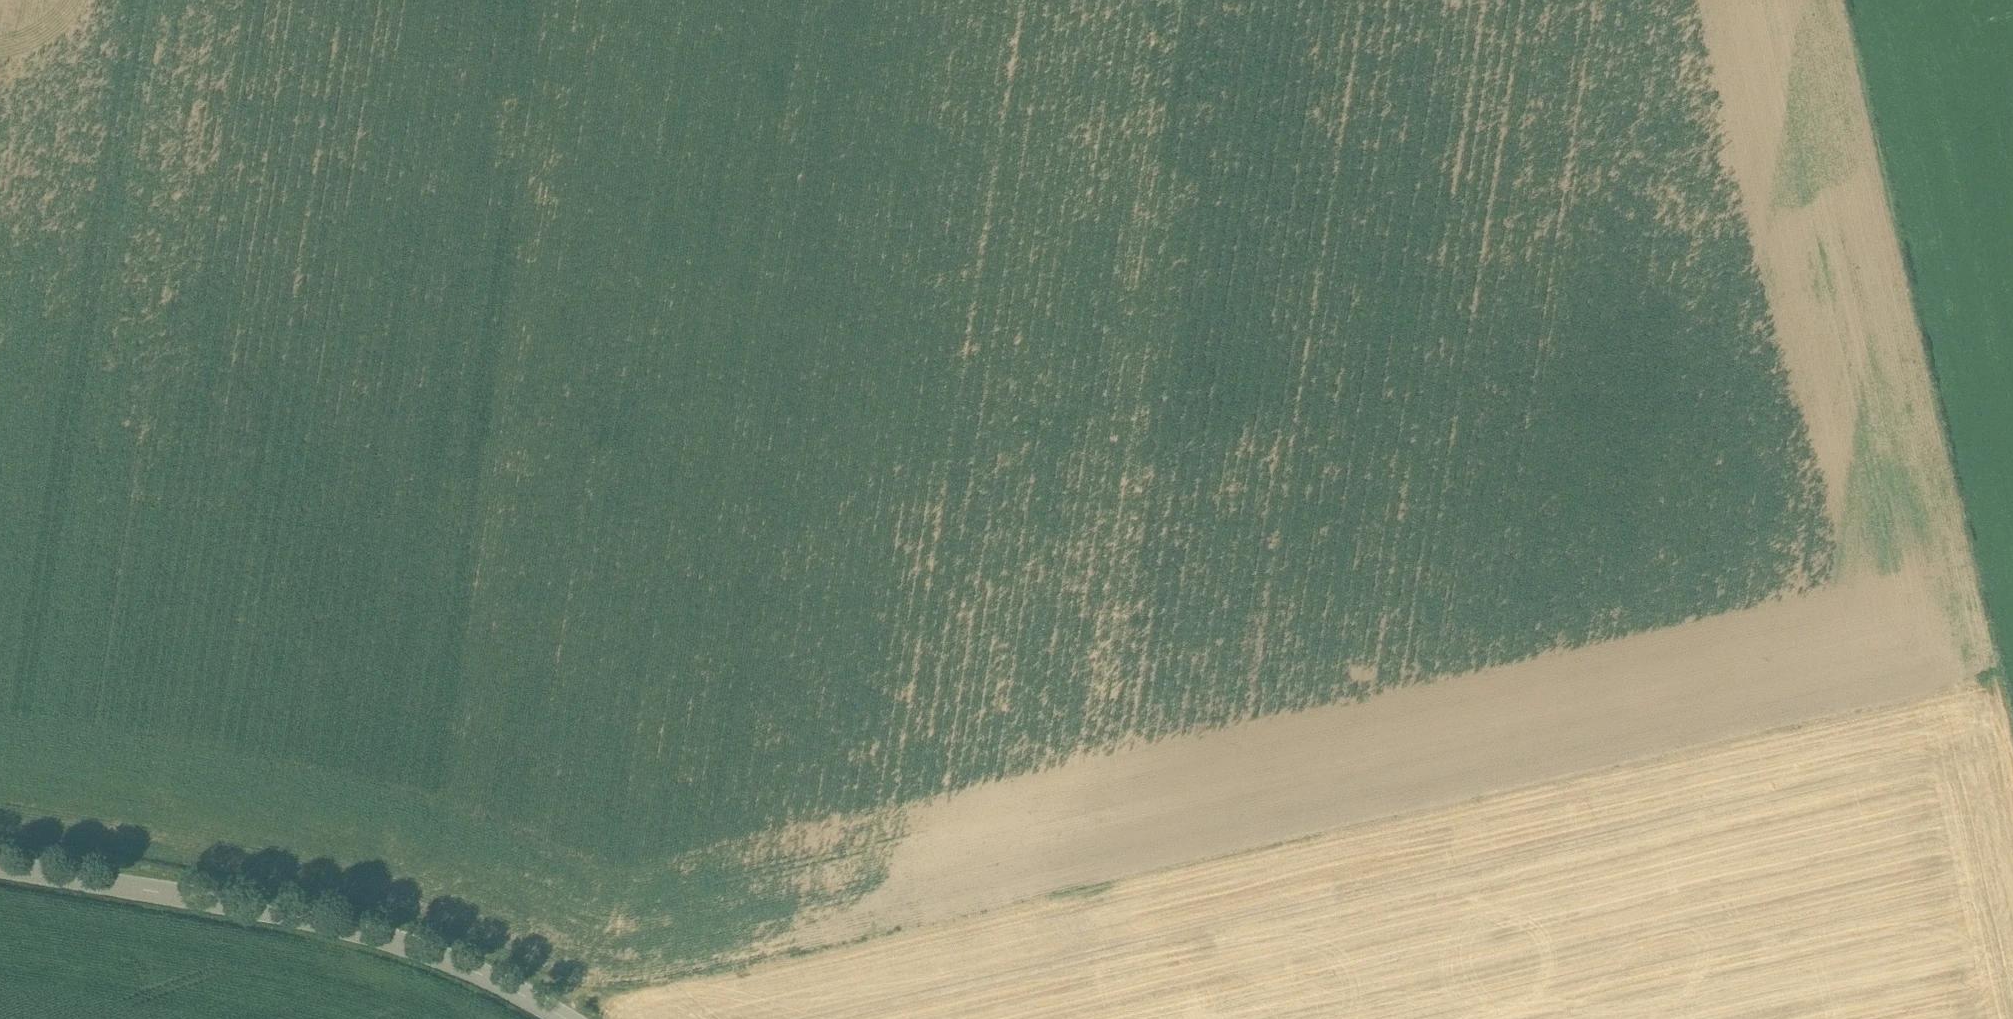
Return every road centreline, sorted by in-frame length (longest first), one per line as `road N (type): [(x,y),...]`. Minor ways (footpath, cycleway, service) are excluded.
road 1 (tertiary): [(565,1018),(444,961),(328,925),(0,868)]

